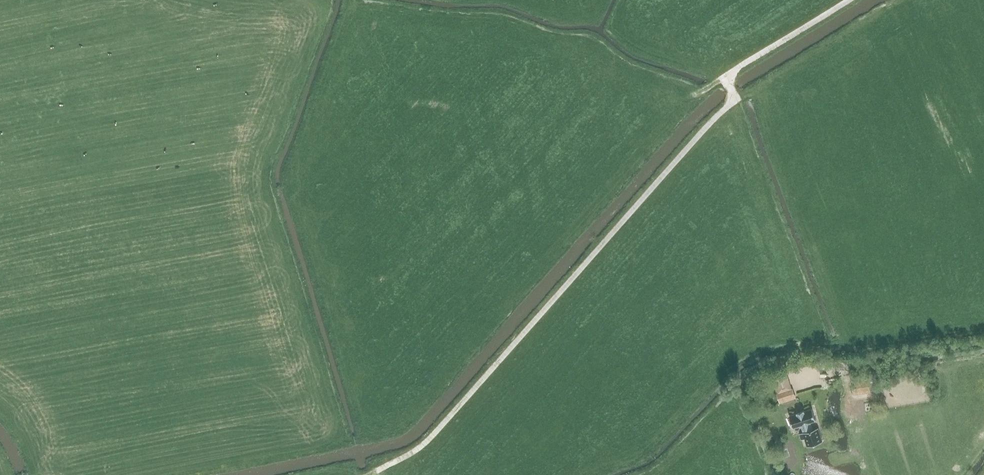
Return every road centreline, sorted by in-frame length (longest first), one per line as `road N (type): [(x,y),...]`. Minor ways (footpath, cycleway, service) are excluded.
road 1 (track): [(381,474),(437,431),(734,102),(730,81),(739,68),(849,0)]

